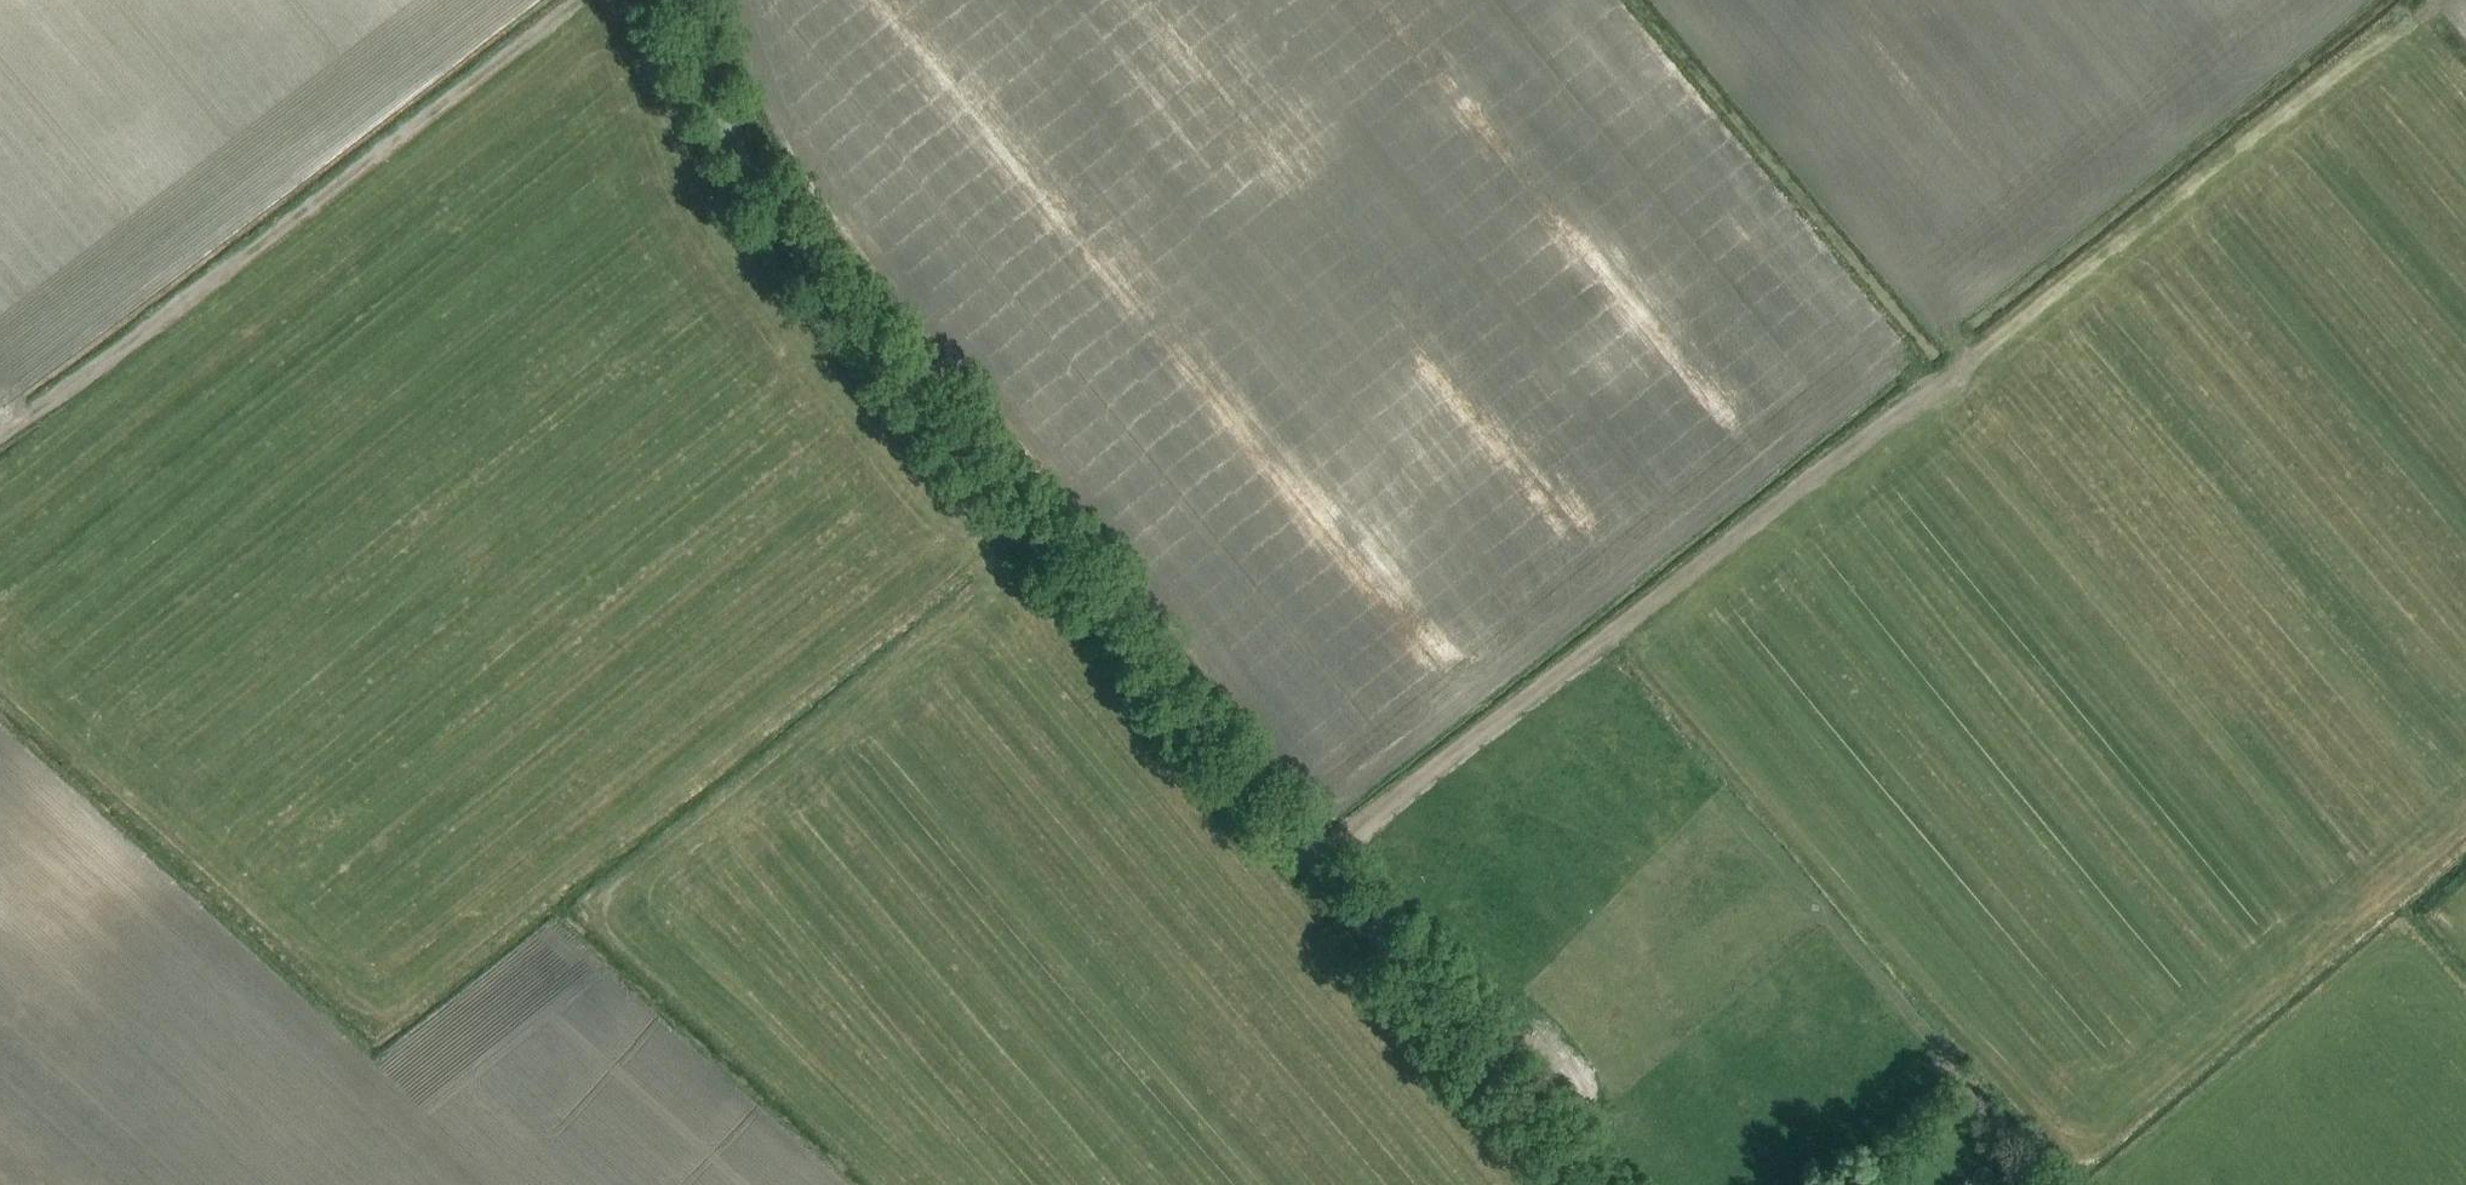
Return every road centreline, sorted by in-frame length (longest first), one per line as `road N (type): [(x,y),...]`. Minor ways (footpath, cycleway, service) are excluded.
road 1 (unclassified): [(1568,1184),(819,285),(710,96),(684,0)]

